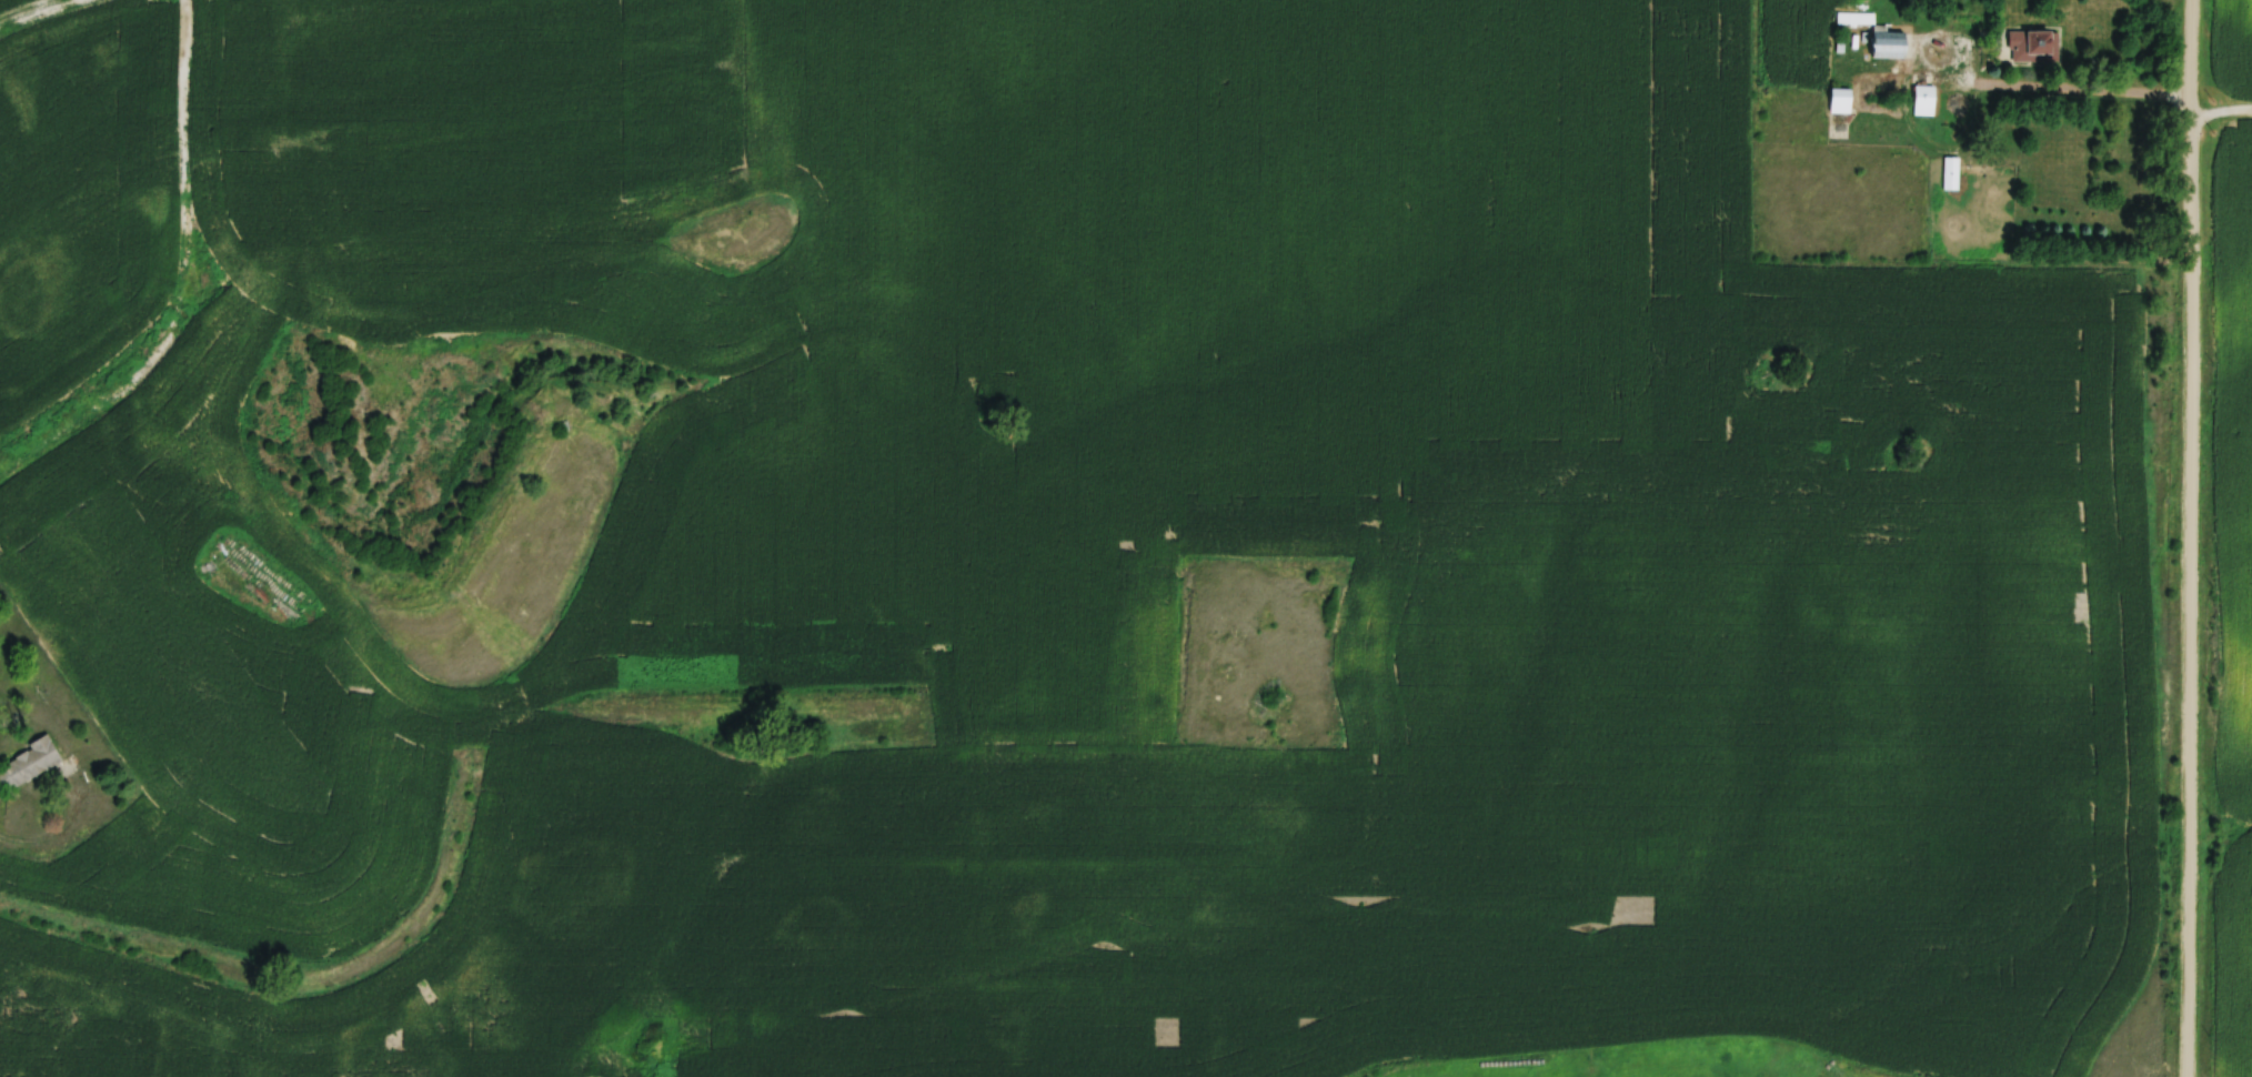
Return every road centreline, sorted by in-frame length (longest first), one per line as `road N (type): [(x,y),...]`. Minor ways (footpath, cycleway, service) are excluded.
road 1 (residential): [(2183,1076),(2186,0)]

